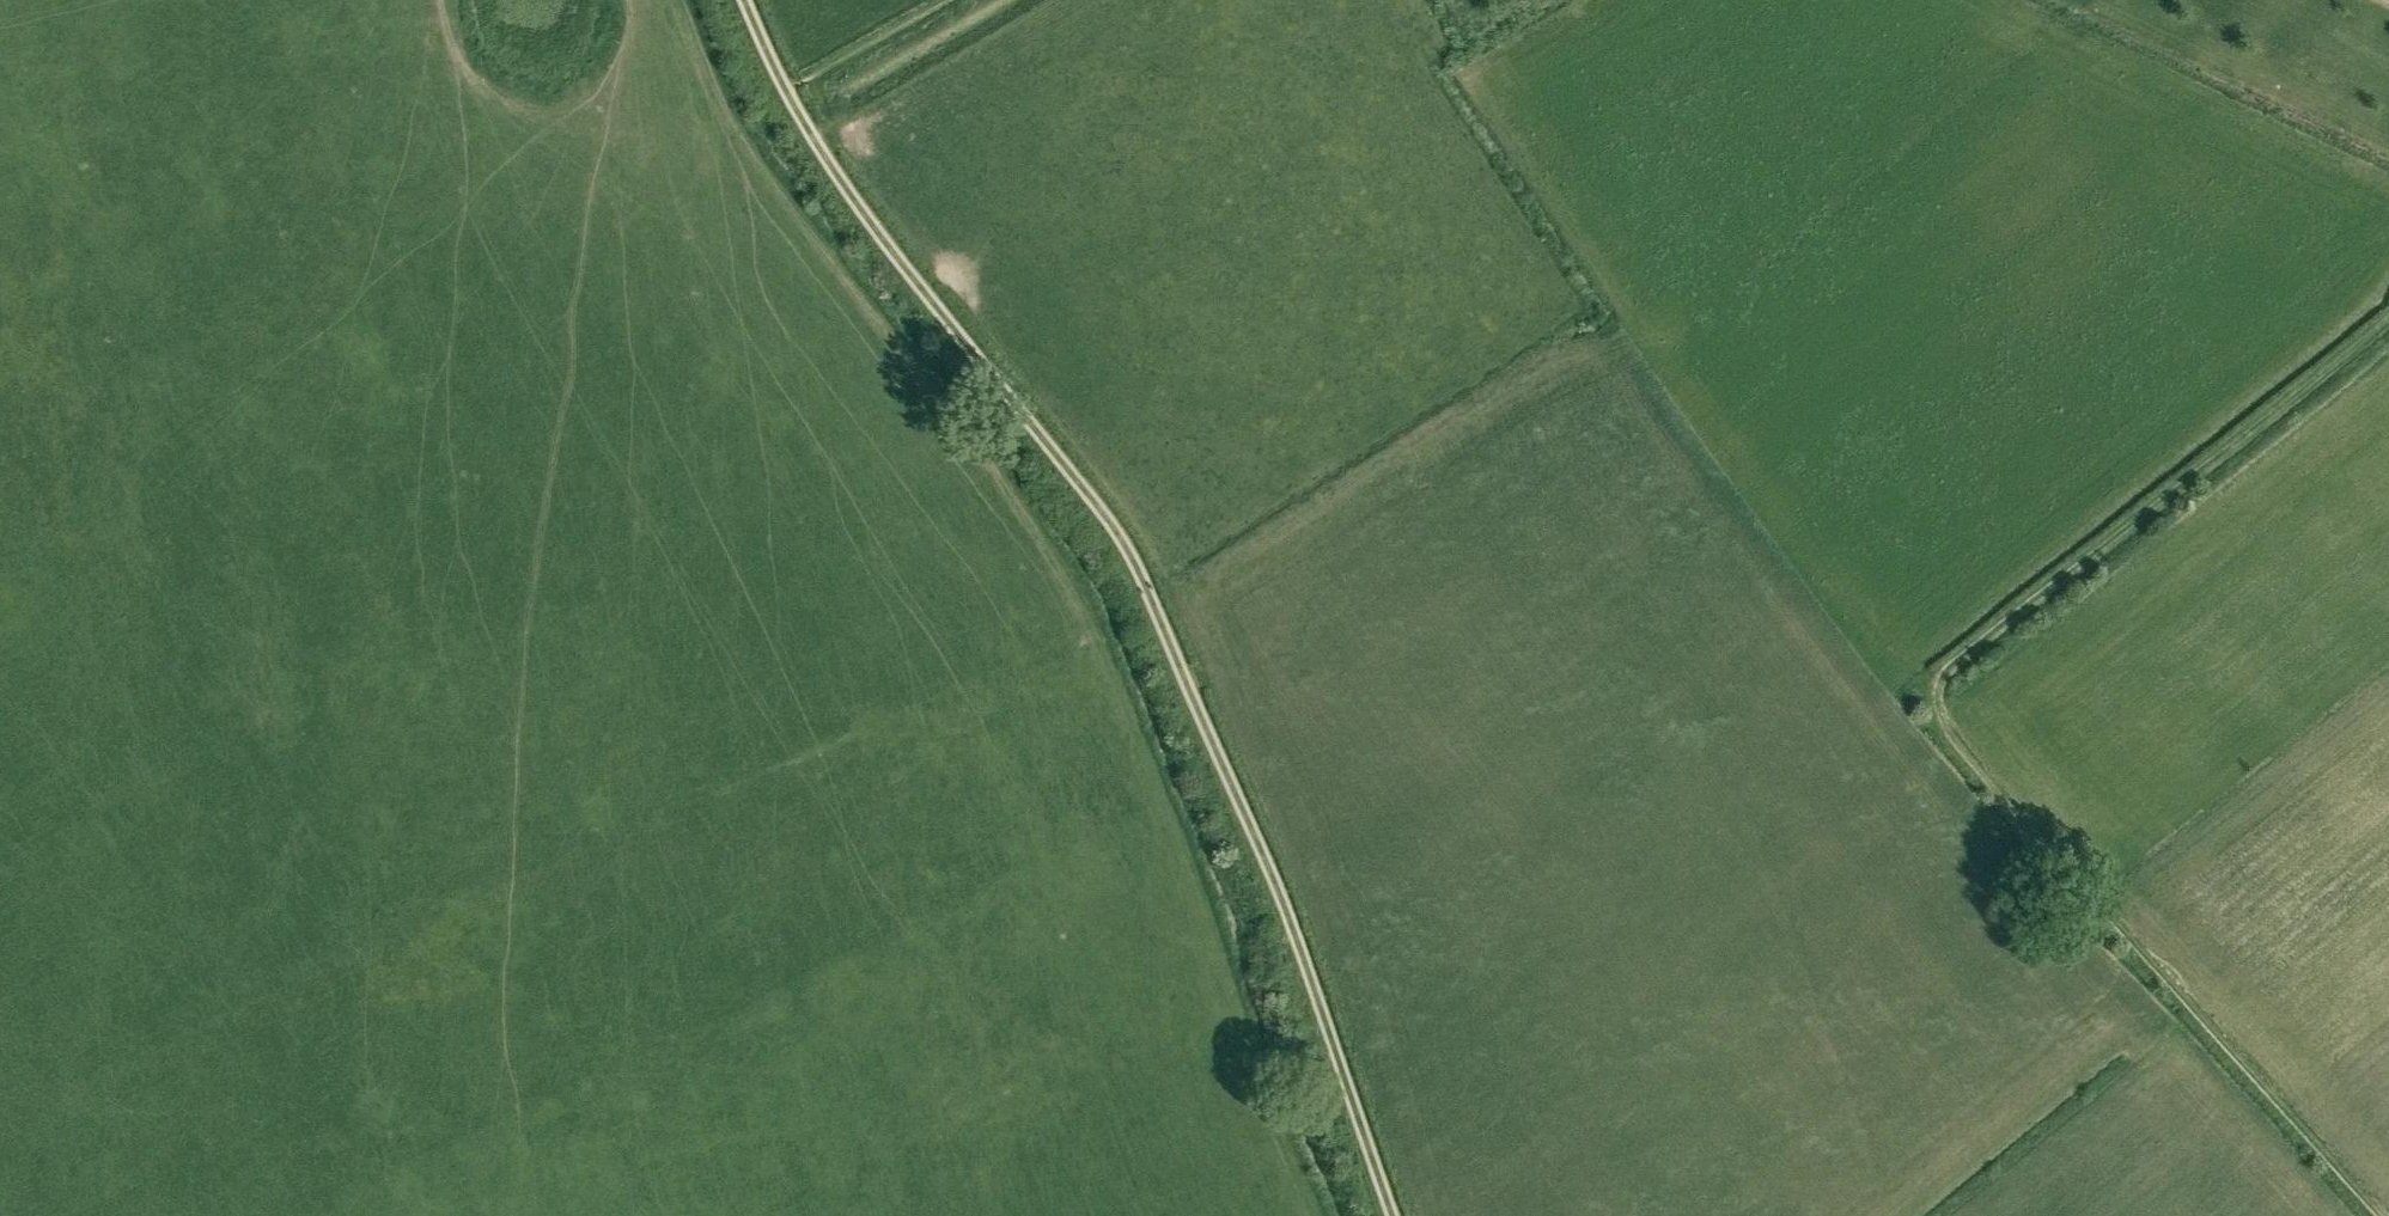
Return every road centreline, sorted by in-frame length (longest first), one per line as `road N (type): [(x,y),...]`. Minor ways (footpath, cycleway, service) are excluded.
road 1 (track): [(1394,1215),(1273,875),(1135,562),(1049,440),(870,224),(787,91)]
road 2 (track): [(2388,328),(1937,684),(1948,727),(2388,1214)]

